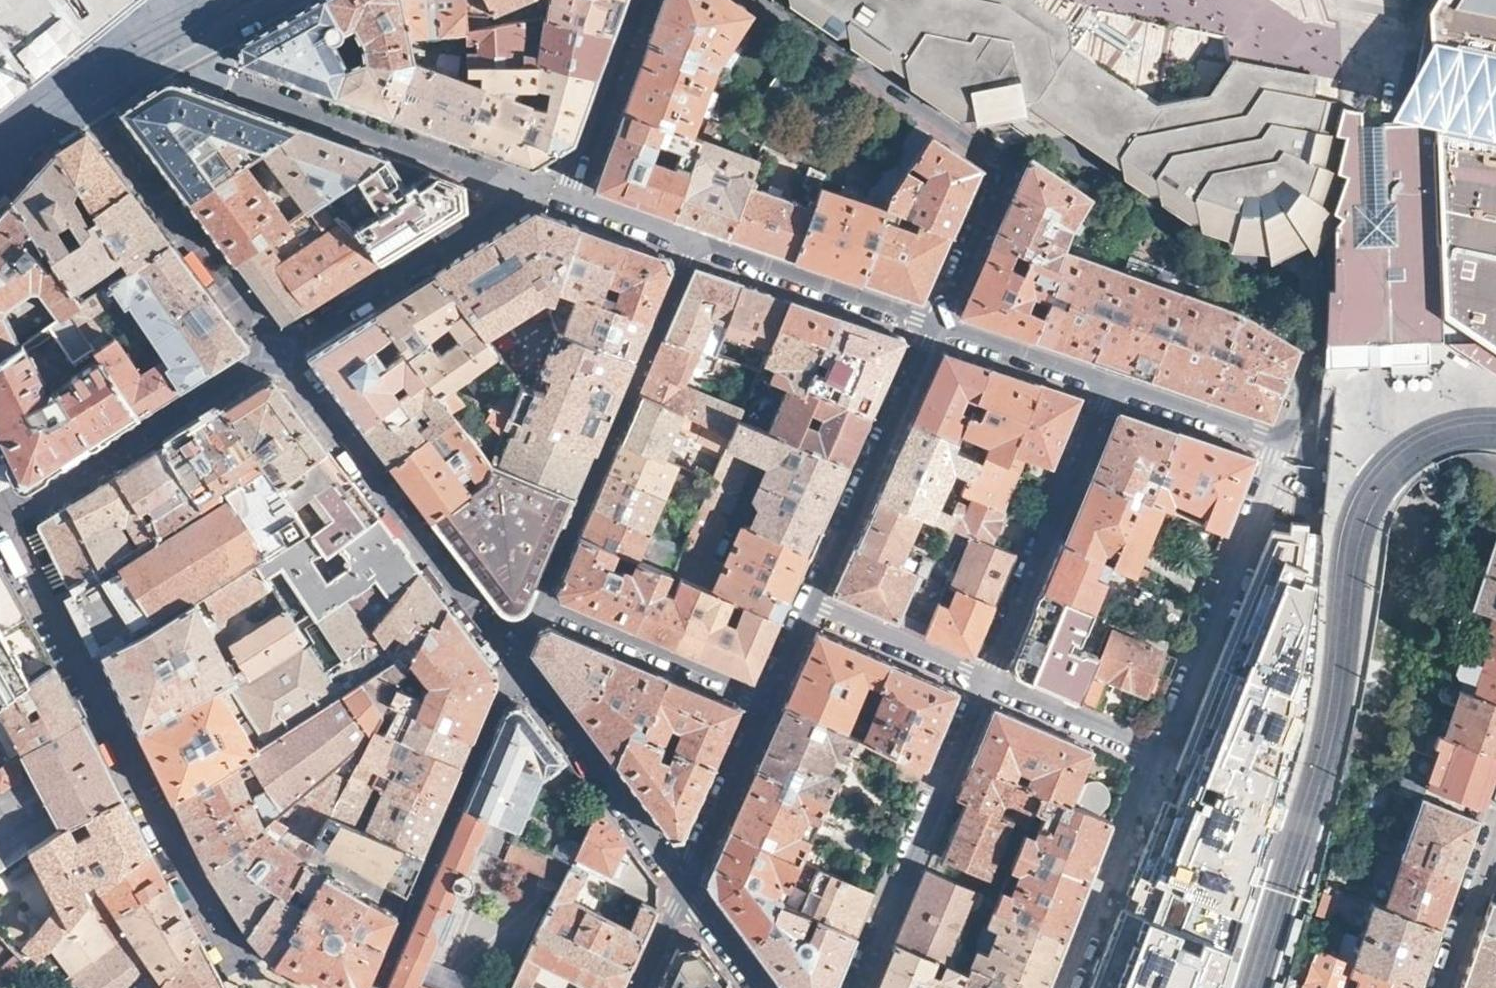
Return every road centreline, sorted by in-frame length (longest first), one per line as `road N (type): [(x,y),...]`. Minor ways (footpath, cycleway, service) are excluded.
road 1 (unclassified): [(898,30),(1495,430)]
road 2 (residential): [(646,0),(567,192),(939,323)]
road 3 (residential): [(1330,281),(1327,327),(1288,441),(939,323)]
road 4 (residential): [(939,323),(1000,171),(879,82)]
road 5 (unclassified): [(1320,0),(1330,281)]
road 6 (residential): [(1439,987),(1495,828)]
road 7 (residential): [(879,82),(756,0)]
road 8 (residential): [(1495,479),(1459,451),(1454,433),(1469,405),(1495,401)]

